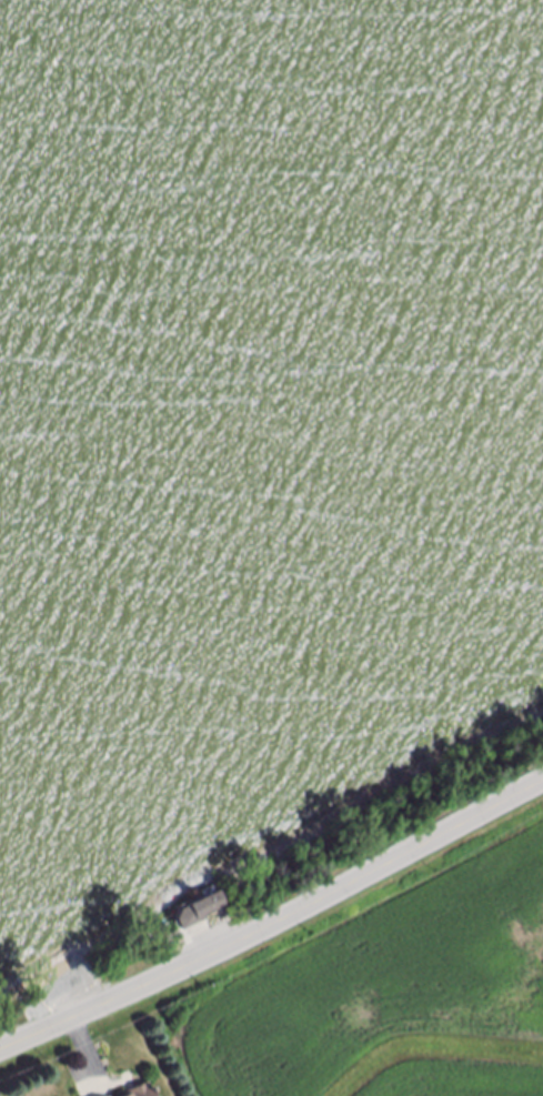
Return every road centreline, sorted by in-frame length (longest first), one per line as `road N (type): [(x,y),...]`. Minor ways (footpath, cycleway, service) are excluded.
road 1 (secondary): [(542,782),(318,904),(0,1051)]

